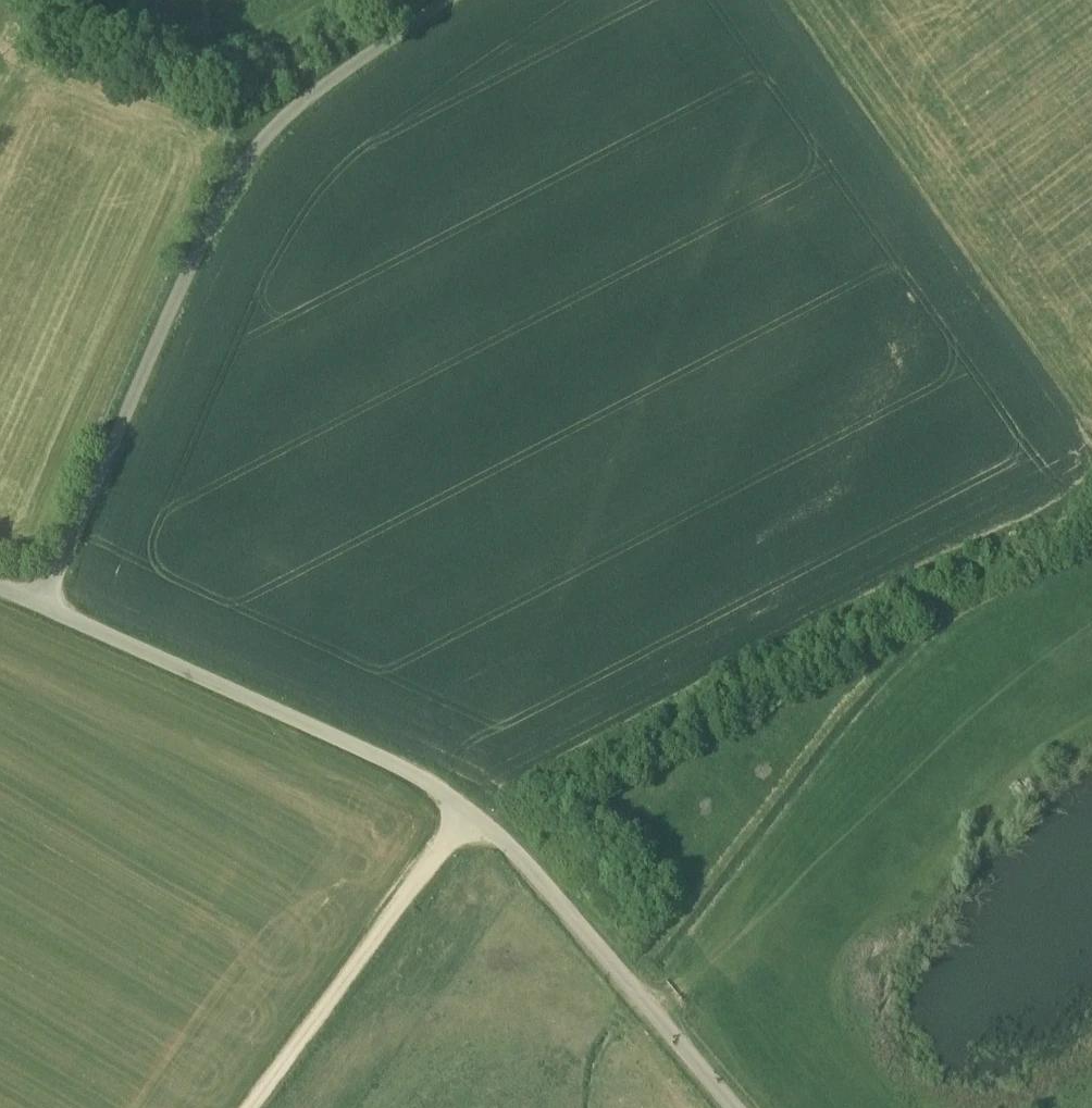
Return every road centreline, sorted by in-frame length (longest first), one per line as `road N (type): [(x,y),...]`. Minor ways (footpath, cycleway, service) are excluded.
road 1 (unclassified): [(735,1107),(497,831),(466,808),(416,776),(47,603)]
road 2 (unclassified): [(47,603),(246,156),(294,98),(435,0)]
road 3 (track): [(246,1107),(466,808)]

